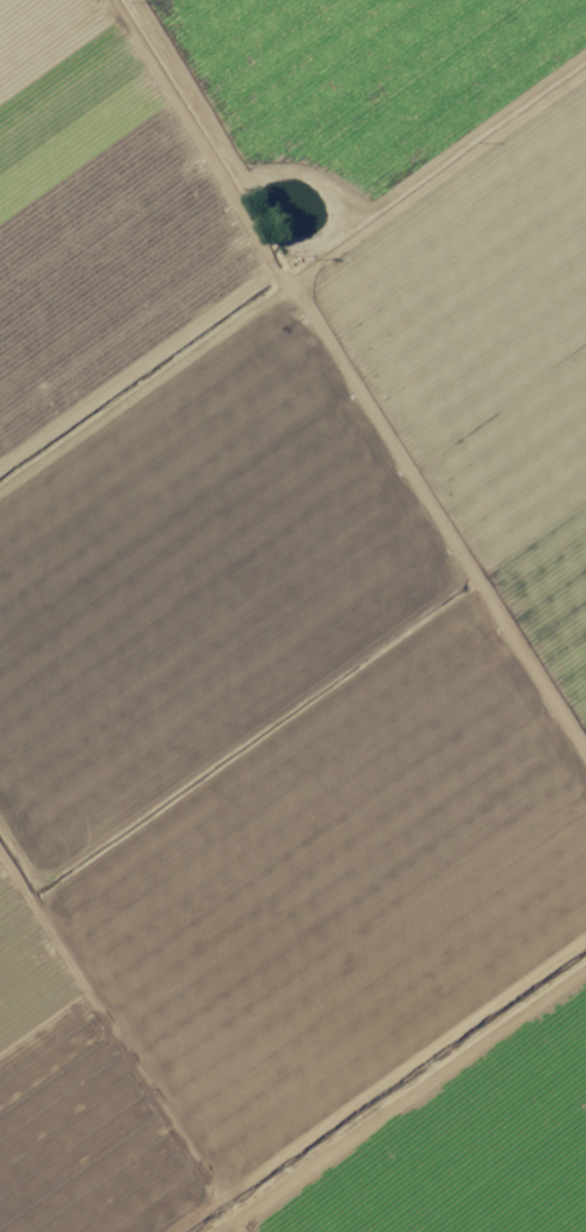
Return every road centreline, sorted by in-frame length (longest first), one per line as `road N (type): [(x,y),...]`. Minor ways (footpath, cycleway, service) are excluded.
road 1 (track): [(585,799),(105,0)]

